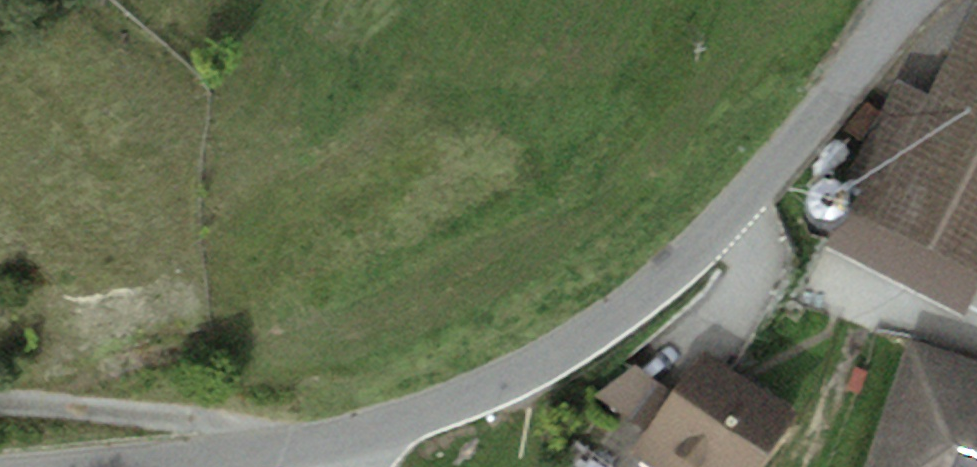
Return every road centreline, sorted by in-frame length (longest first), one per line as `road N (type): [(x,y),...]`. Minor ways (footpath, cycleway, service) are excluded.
road 1 (tertiary): [(88,466),(360,437),(584,337),(727,215),(900,0)]
road 2 (track): [(0,401),(216,427),(231,454)]

